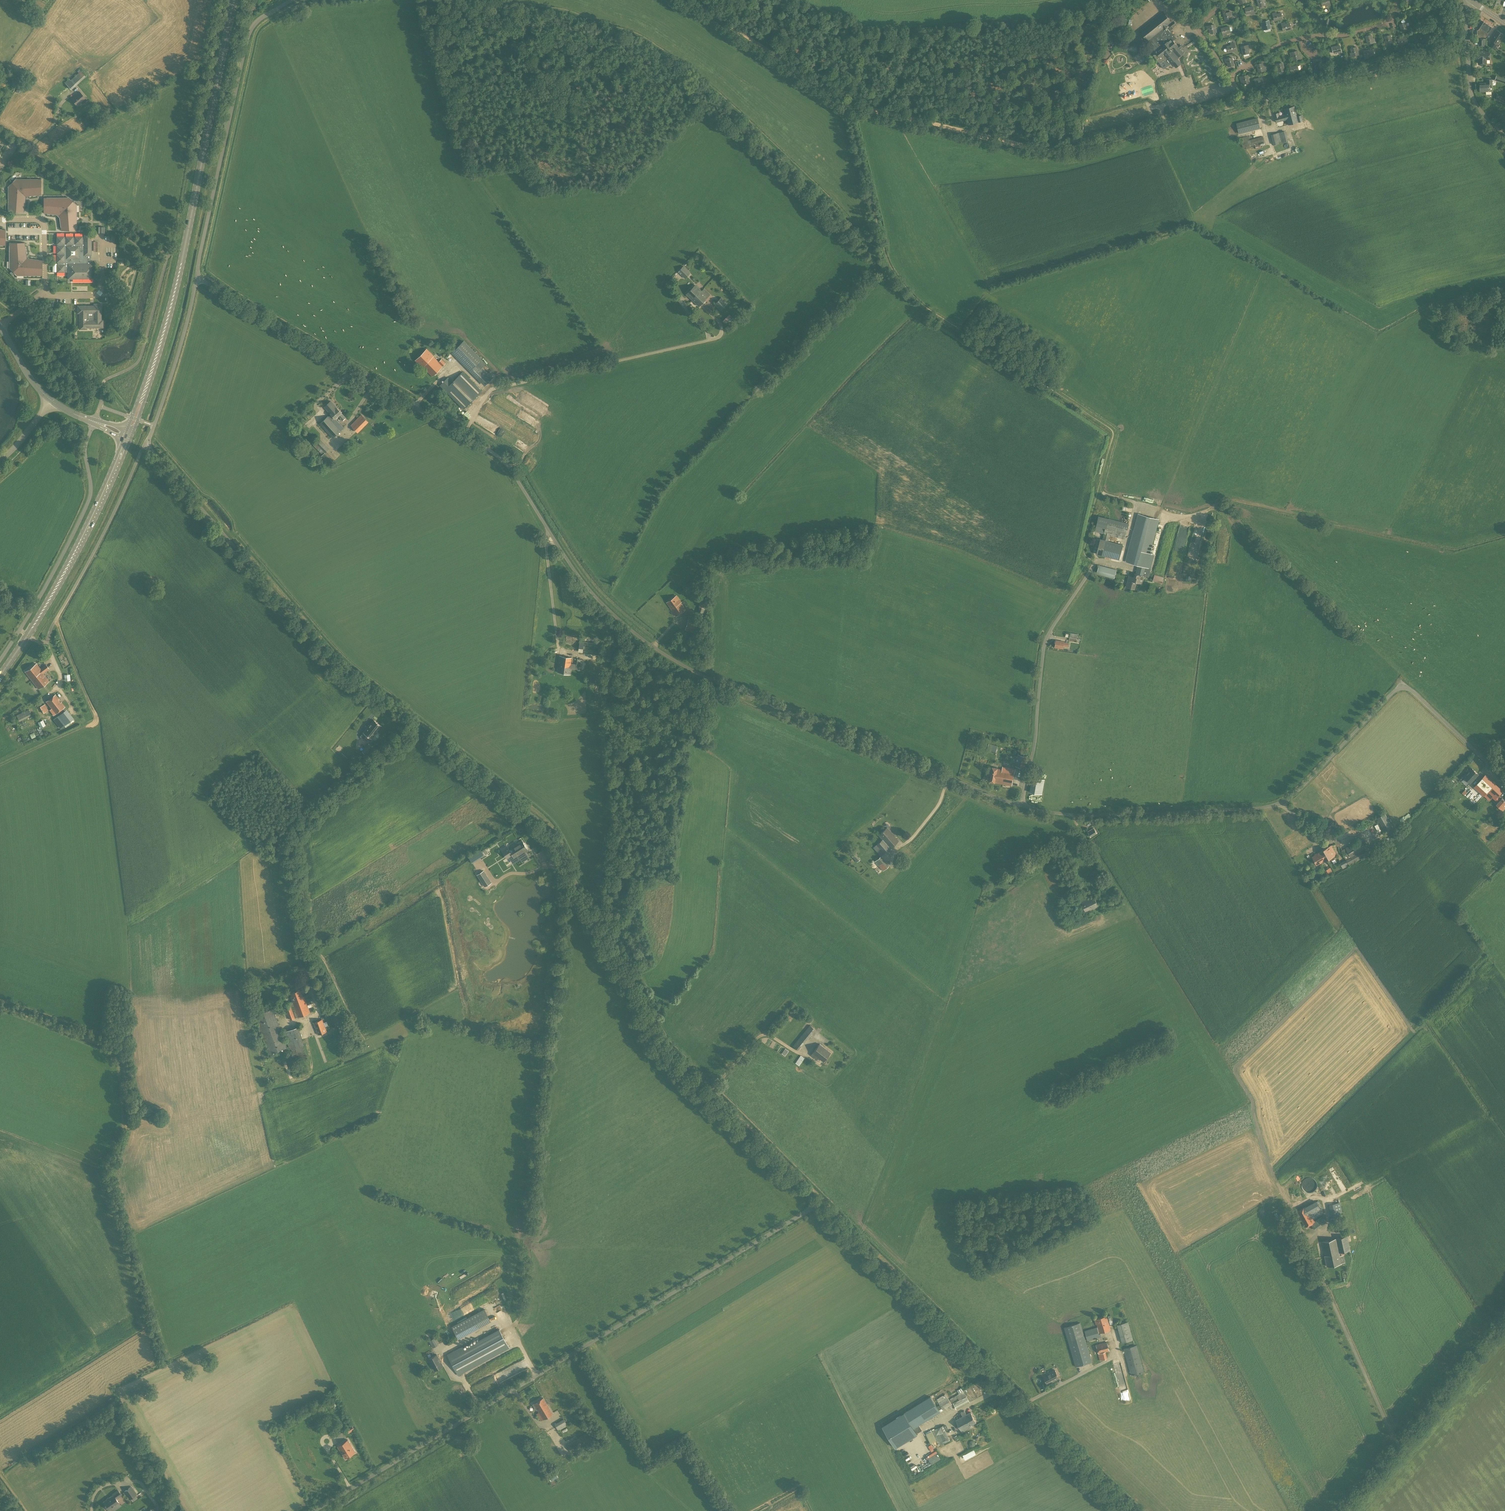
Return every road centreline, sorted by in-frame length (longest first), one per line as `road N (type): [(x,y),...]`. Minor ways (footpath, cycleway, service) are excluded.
road 1 (unclassified): [(818,1205),(658,1043),(546,821),(340,666),(146,442)]
road 2 (unclassified): [(1020,806),(716,682),(647,643),(590,592),(498,455),(197,277)]
road 3 (unclassified): [(314,1510),(818,1205)]
road 4 (unclassified): [(1504,779),(1403,683),(1280,803),(1082,815),(1020,806)]
road 5 (primary): [(129,434),(181,269),(234,0)]
road 6 (track): [(1210,1039),(1252,1109),(1394,1440)]
road 7 (unclassified): [(1130,1510),(818,1205)]
road 8 (track): [(690,0),(856,106),(1044,150),(1086,141)]
road 9 (track): [(416,724),(291,839),(317,1011)]
road 10 (unclassified): [(197,277),(246,39),(259,18),(293,0)]
road 11 (primary): [(0,678),(74,555),(129,434)]
road 12 (unclassified): [(0,661),(90,499),(84,449),(94,422)]
road 13 (unclassified): [(1339,1510),(1504,1309)]
road 14 (unclassified): [(1020,806),(1047,637),(1088,575)]
road 15 (unclassified): [(1246,103),(1467,46)]
road 16 (track): [(0,766),(99,721),(56,622)]
road 17 (unclassified): [(49,635),(146,442)]
road 18 (residential): [(168,254),(15,144)]
road 19 (unclassified): [(146,442),(197,277)]
road 20 (unclassified): [(1086,141),(1246,103)]
road 21 (residential): [(94,422),(100,392),(25,303)]
road 22 (unclassified): [(1177,0),(1246,103)]
road 23 (track): [(1137,920),(1074,815)]
road 24 (residential): [(45,295),(100,293),(102,236),(93,236)]

